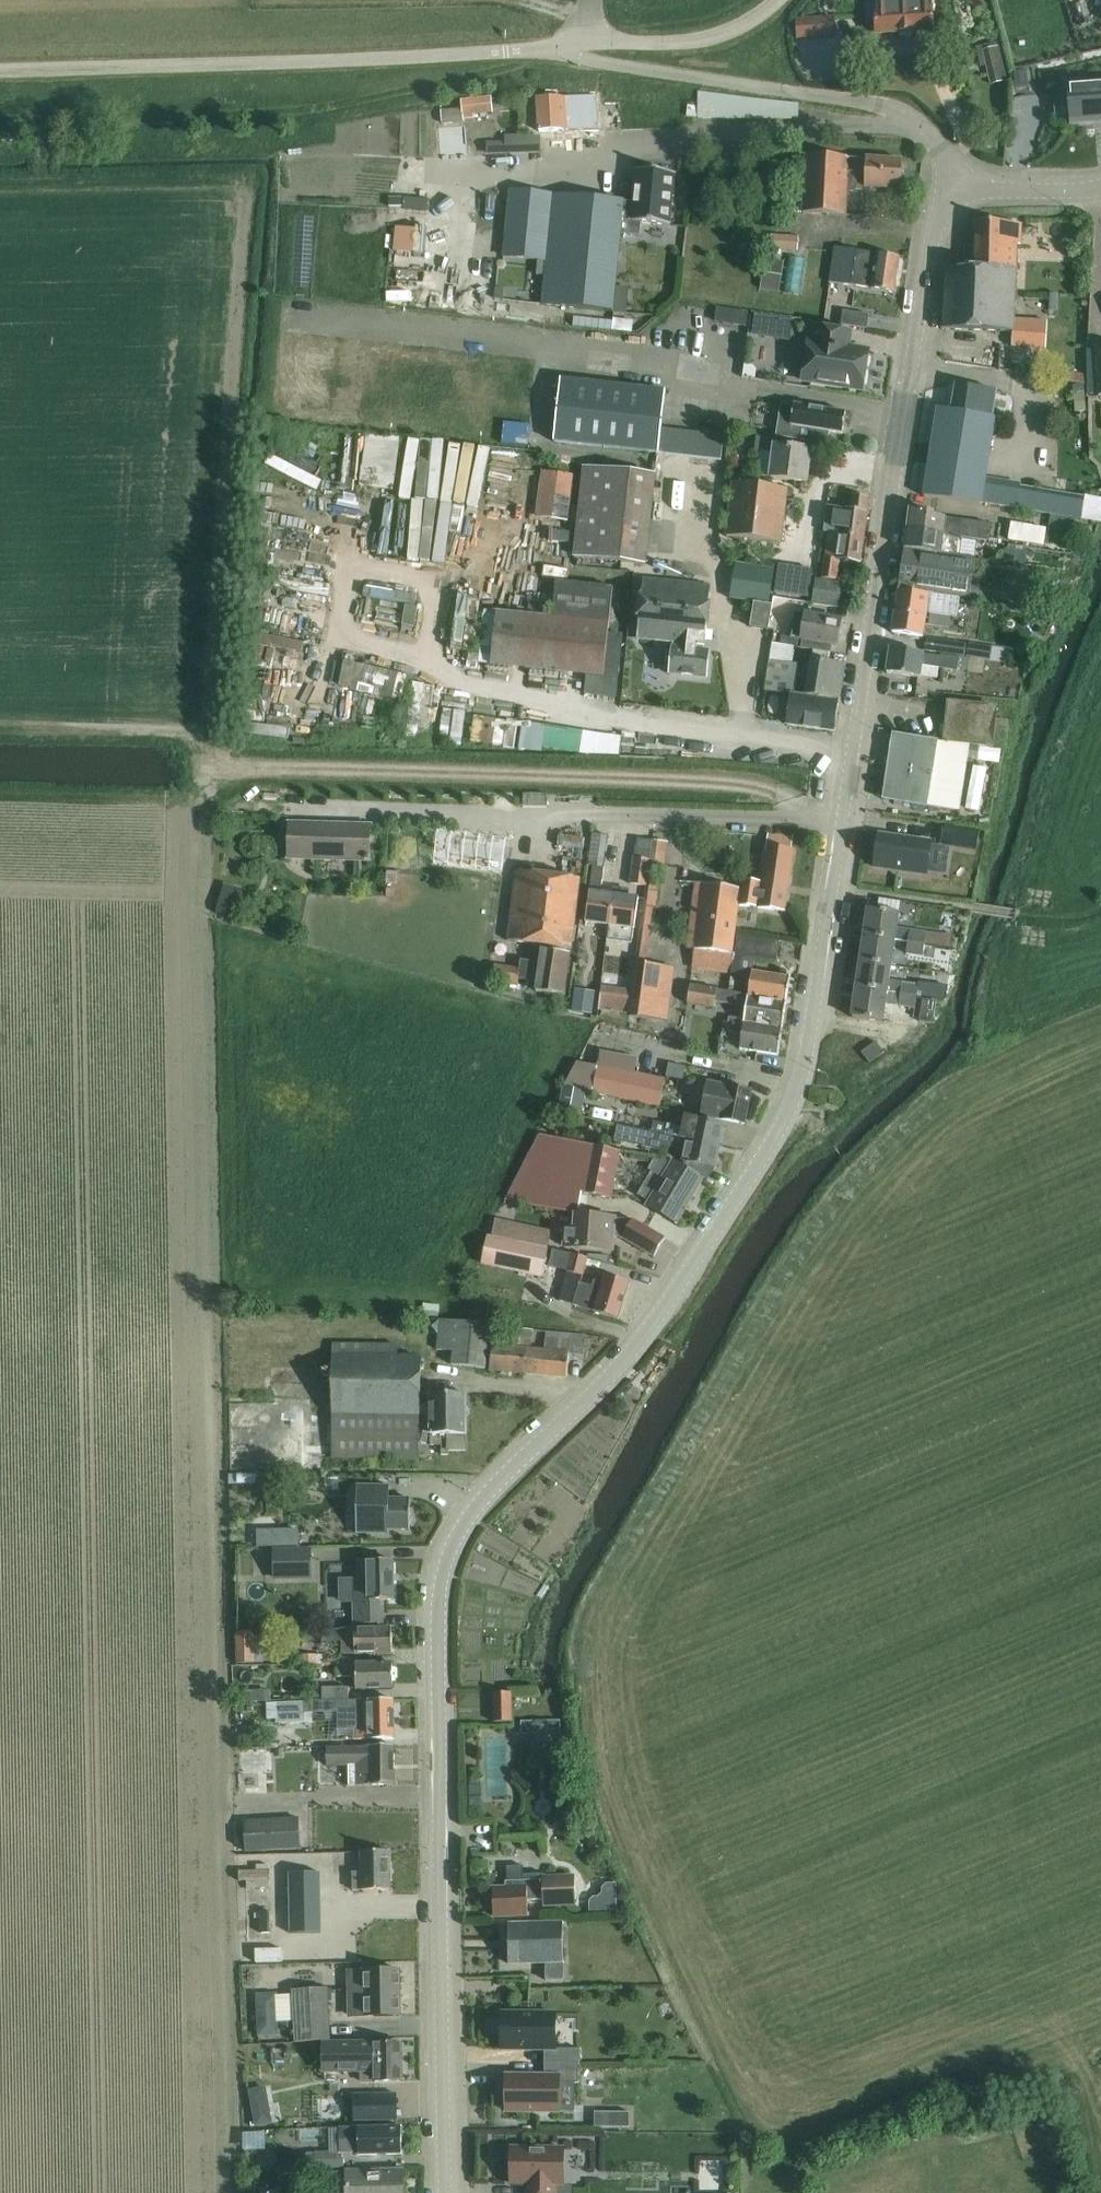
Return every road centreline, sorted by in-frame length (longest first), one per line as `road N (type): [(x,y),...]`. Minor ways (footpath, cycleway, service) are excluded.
road 1 (tertiary): [(448,2192),(440,1590),(479,1508),(638,1351),(786,1128),(817,1025),(848,823)]
road 2 (tertiary): [(848,823),(935,218),(961,191)]
road 3 (unclassified): [(848,823),(227,800)]
road 4 (track): [(0,12),(526,1),(602,42)]
road 5 (unclassified): [(546,47),(0,69)]
road 6 (unclassified): [(961,191),(926,130),(904,117),(546,47)]
road 7 (unclassified): [(774,0),(715,37),(546,47)]
road 8 (unclassified): [(961,191),(1100,186)]

